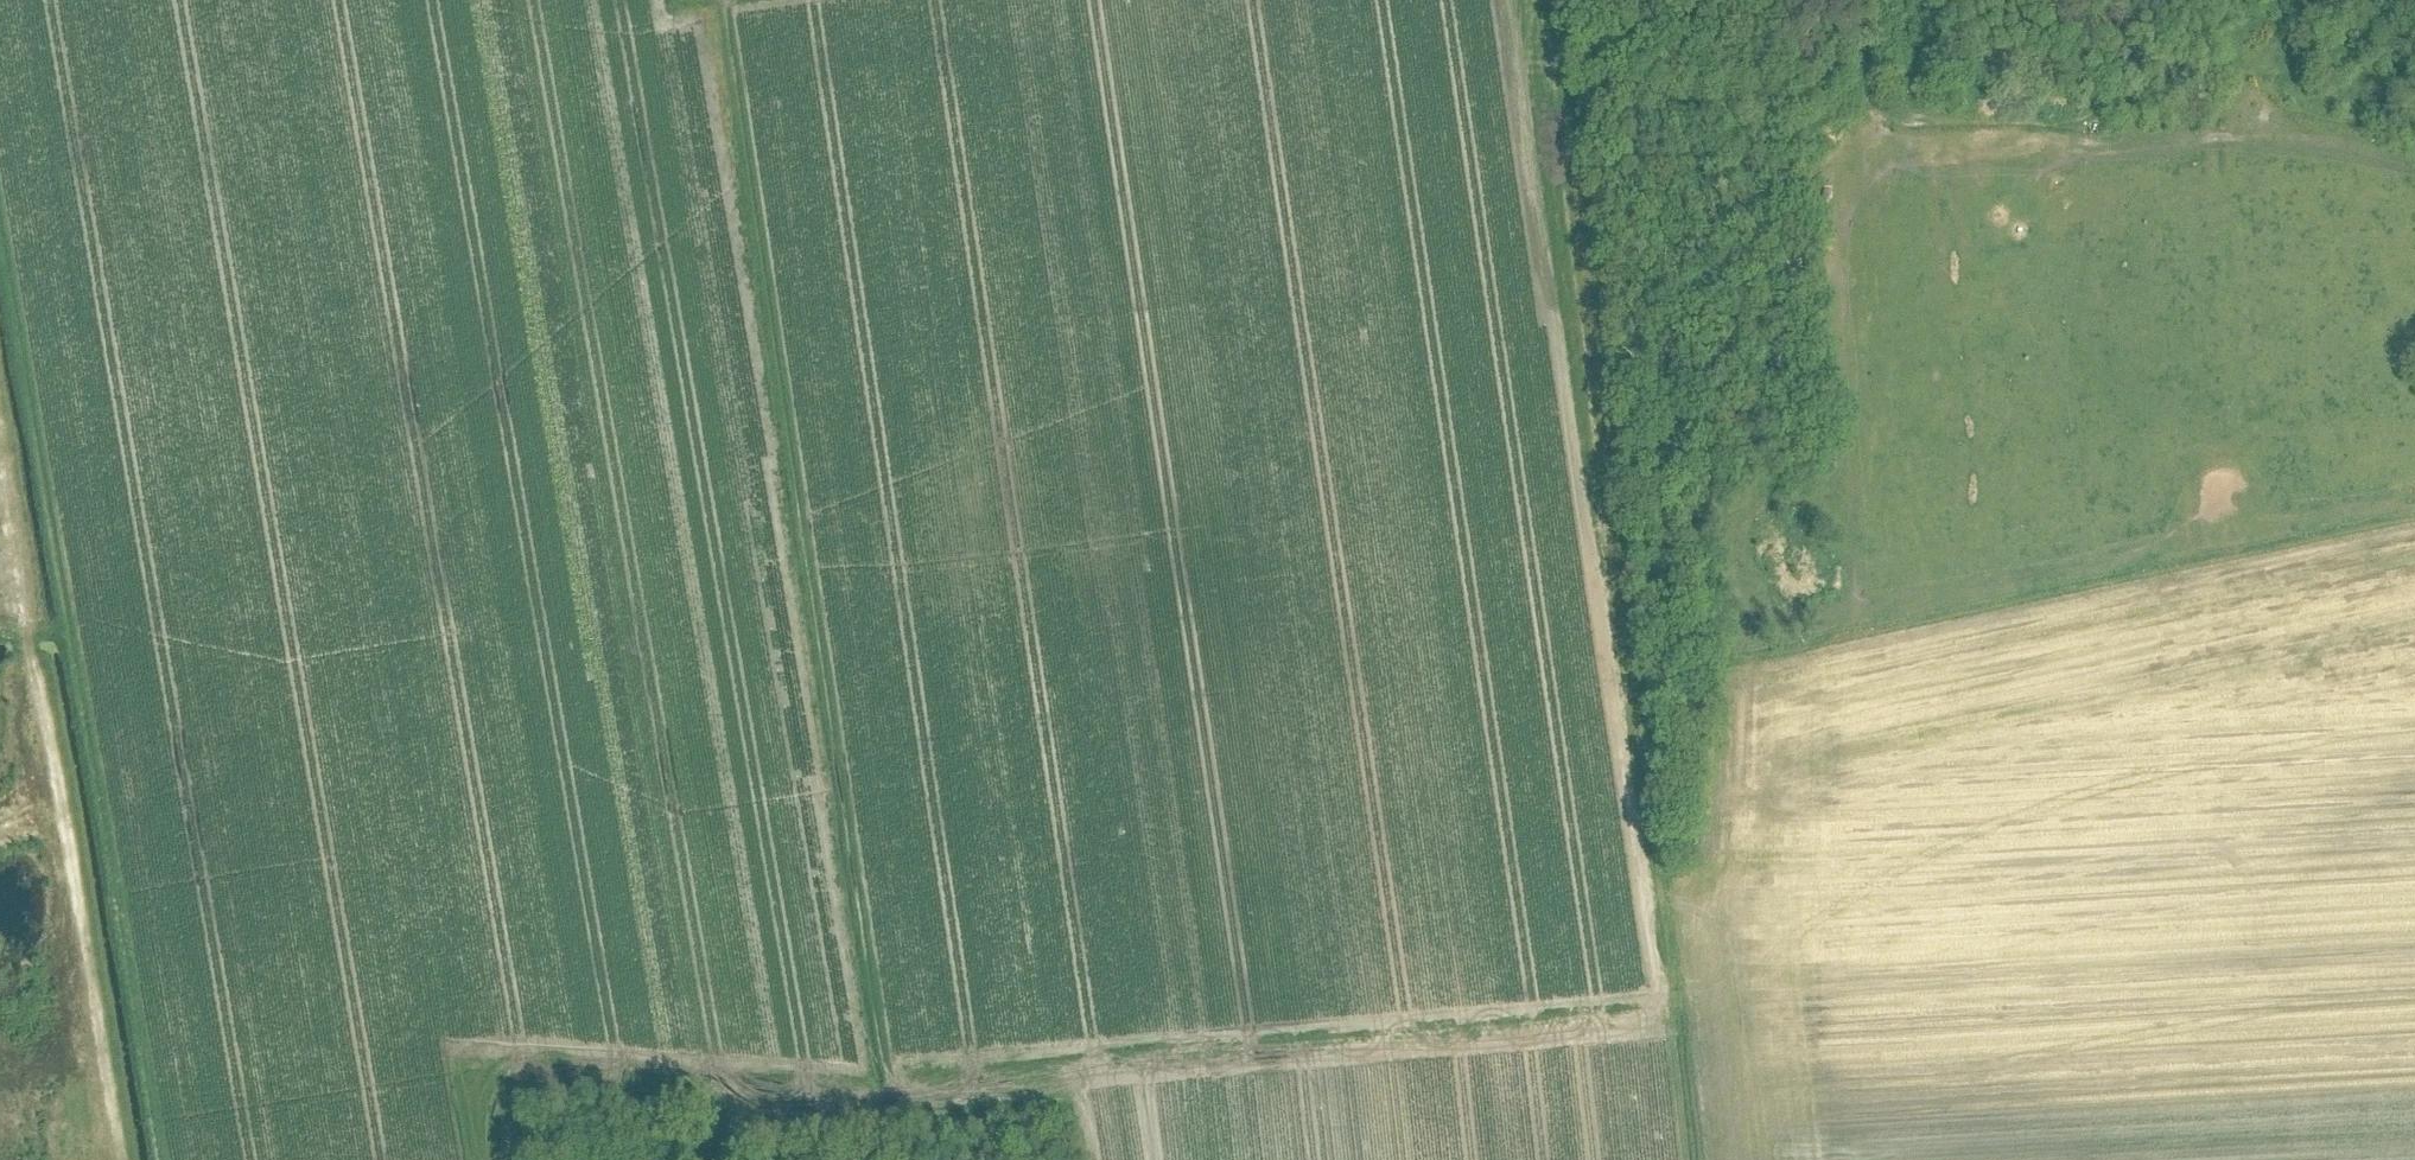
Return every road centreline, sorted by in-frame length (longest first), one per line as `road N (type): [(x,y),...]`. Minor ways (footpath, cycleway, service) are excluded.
road 1 (track): [(0,448),(117,1159)]

